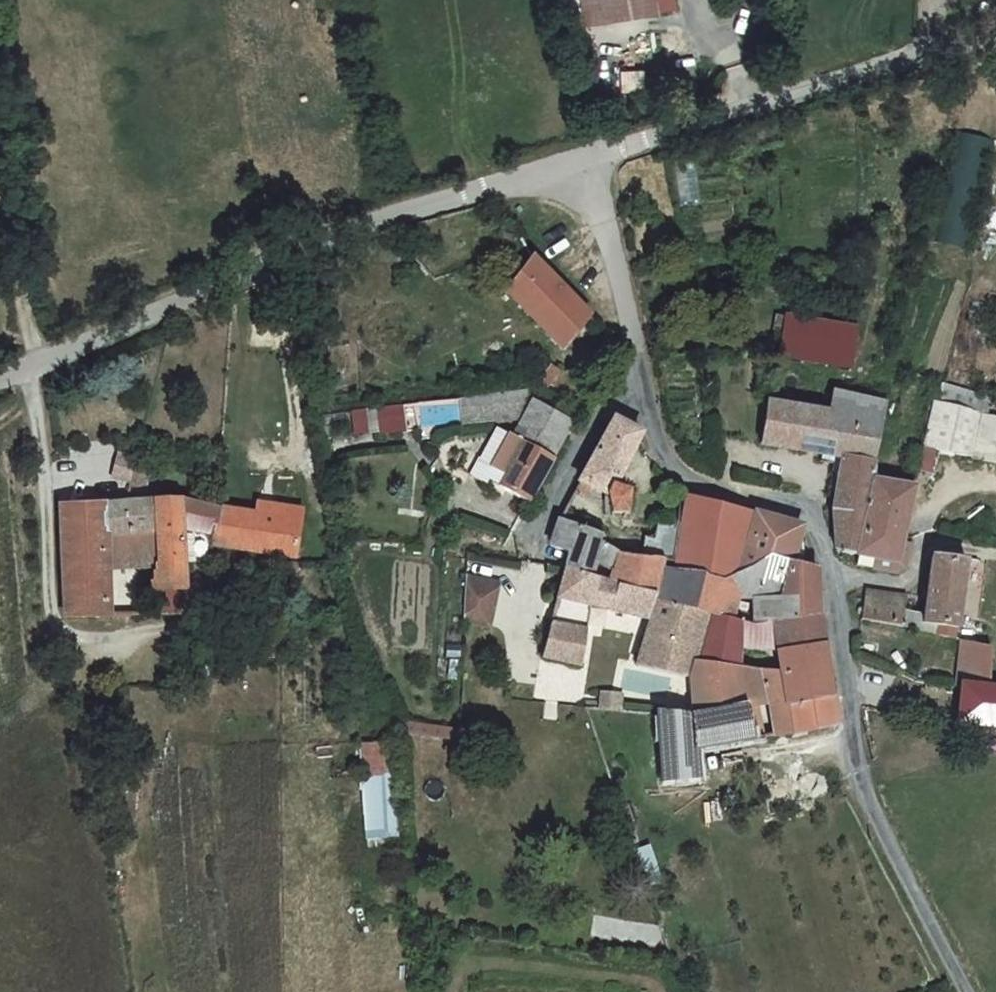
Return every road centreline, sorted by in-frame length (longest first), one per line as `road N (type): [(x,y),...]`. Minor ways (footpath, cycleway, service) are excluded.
road 1 (unclassified): [(634,377),(663,459),(704,489),(827,520),(876,804),(961,991)]
road 2 (unclassified): [(587,157),(368,228),(0,381)]
road 3 (unclassified): [(995,44),(587,157)]
road 4 (track): [(46,627),(28,369),(0,224)]
road 5 (unclassified): [(587,157),(634,377)]
road 6 (unclassified): [(634,377),(533,549)]

